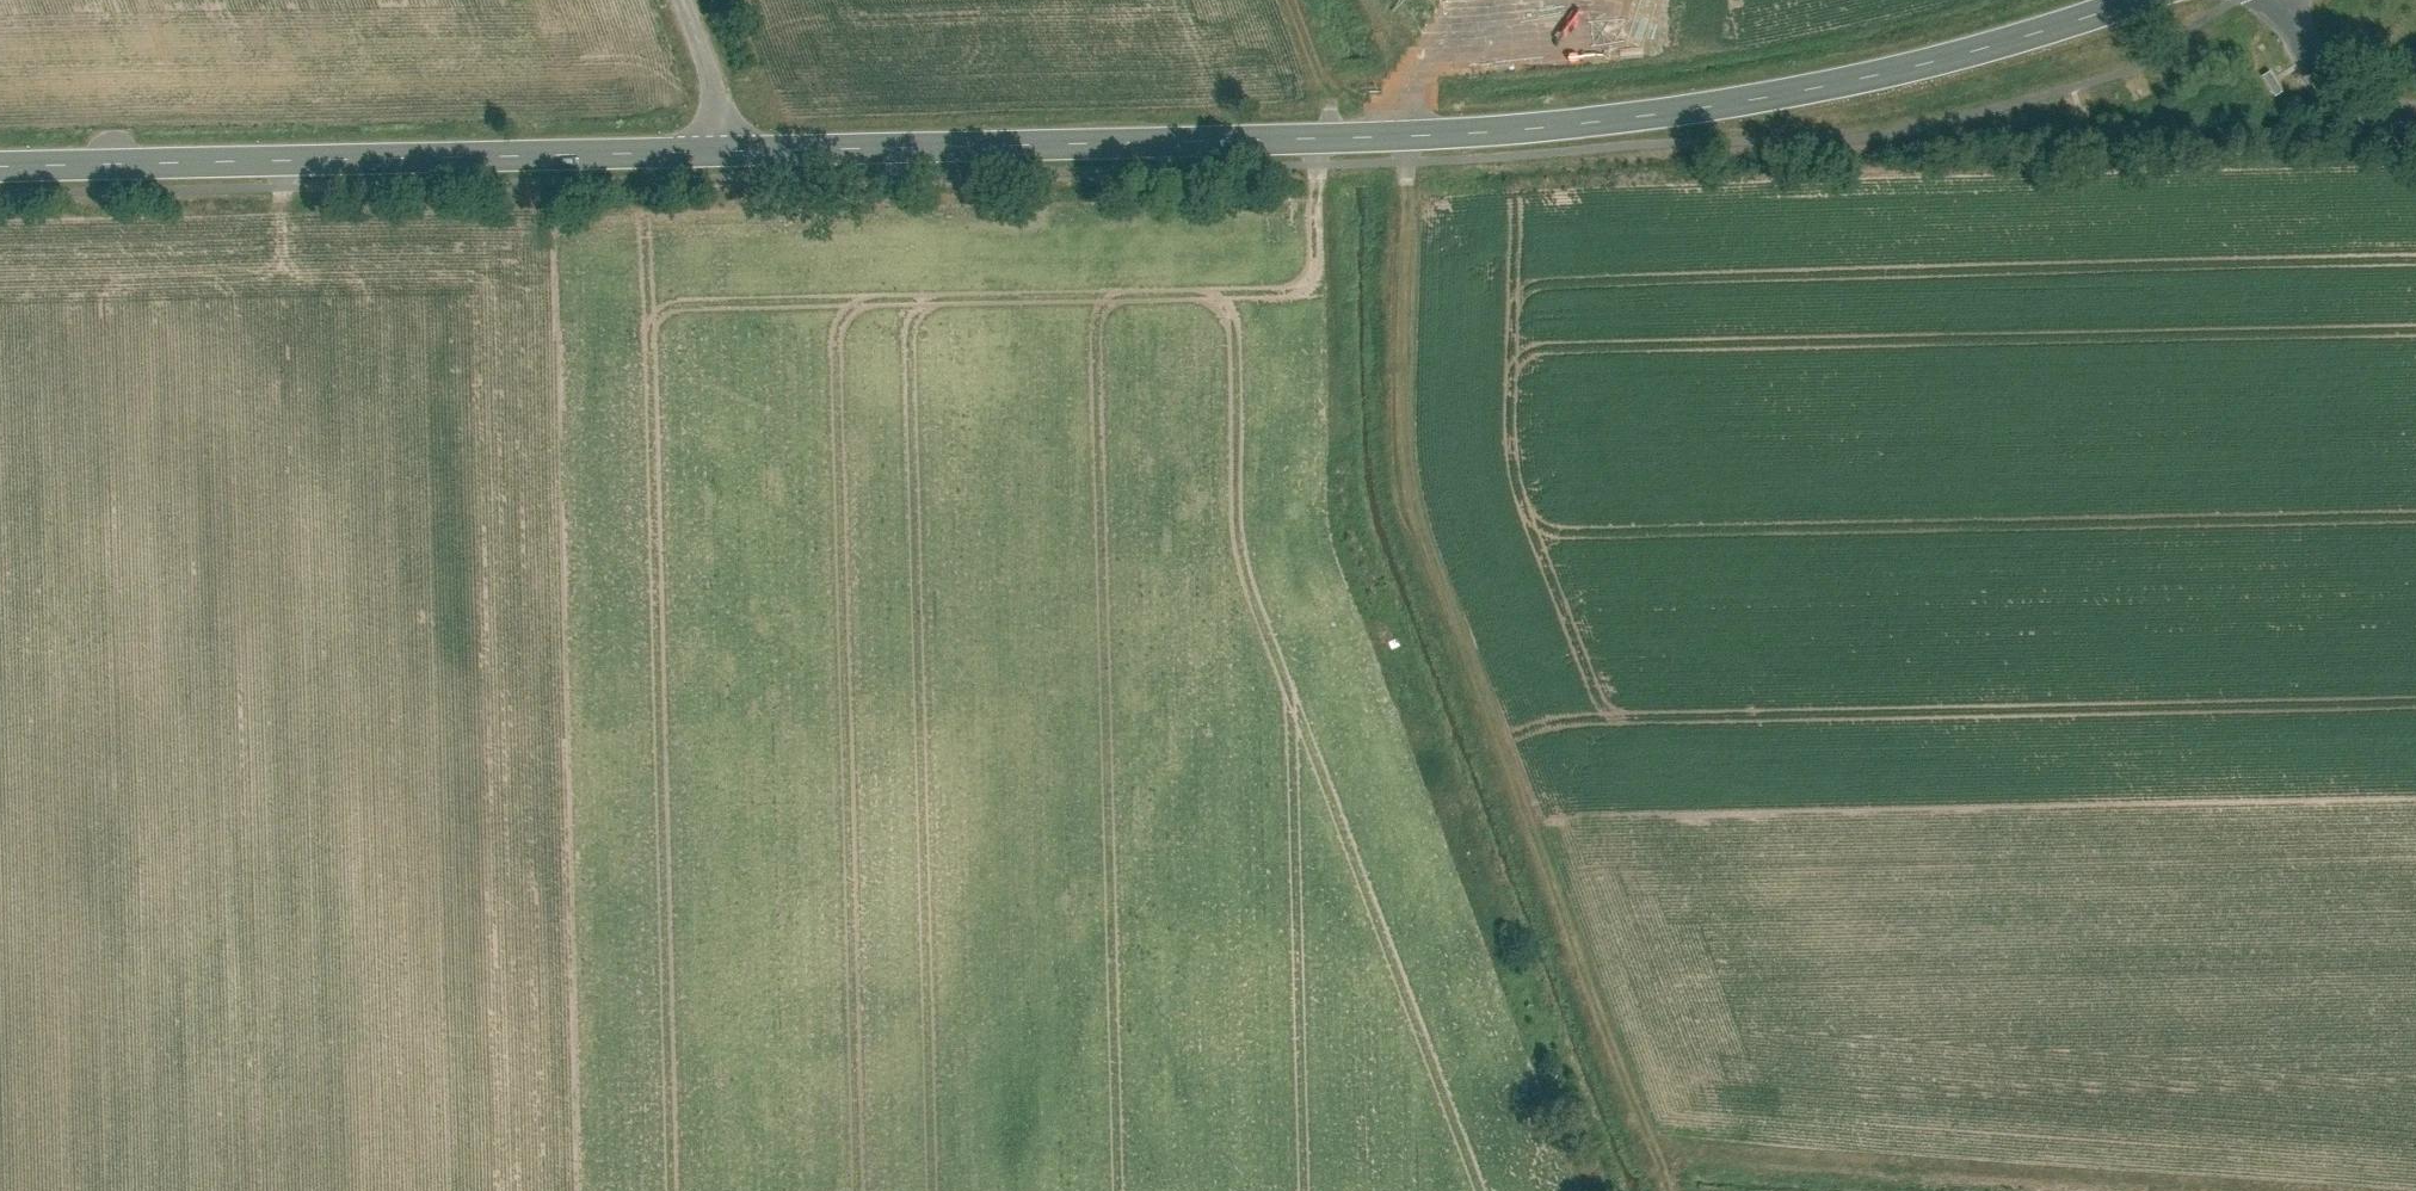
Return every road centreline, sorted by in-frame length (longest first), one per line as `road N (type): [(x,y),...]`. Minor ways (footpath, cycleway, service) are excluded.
road 1 (secondary): [(2145,0),(1852,78),(1656,112),(1433,132),(721,149)]
road 2 (secondary): [(721,149),(0,167)]
road 3 (unclassified): [(2275,0),(2328,84),(2415,101)]
road 4 (residential): [(684,0),(715,83),(721,149)]

